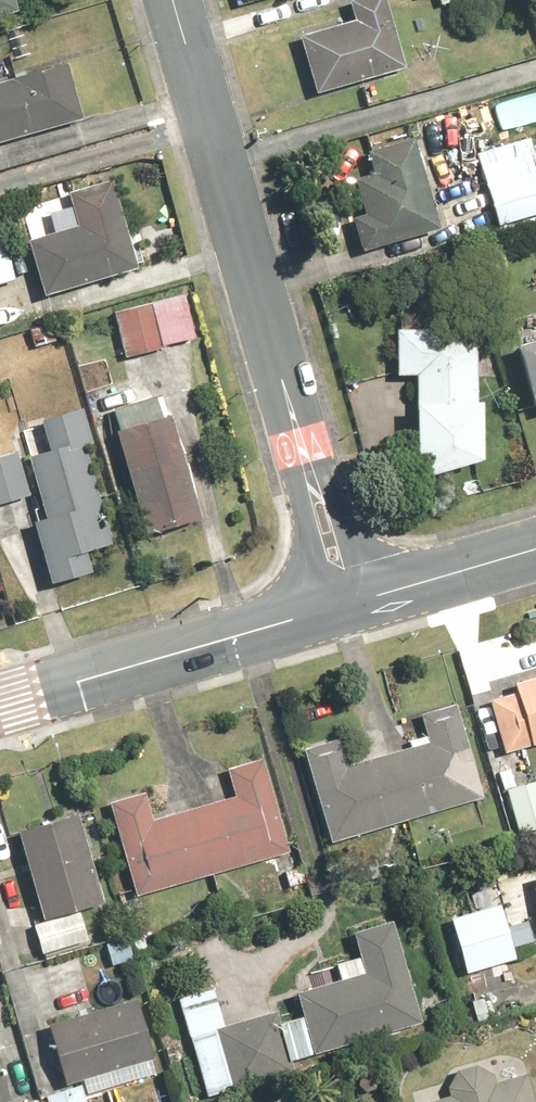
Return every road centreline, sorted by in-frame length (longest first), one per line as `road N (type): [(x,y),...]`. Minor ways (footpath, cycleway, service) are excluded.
road 1 (tertiary): [(173,0),(347,606)]
road 2 (tertiary): [(347,606),(0,705)]
road 3 (tertiary): [(535,551),(347,606)]

